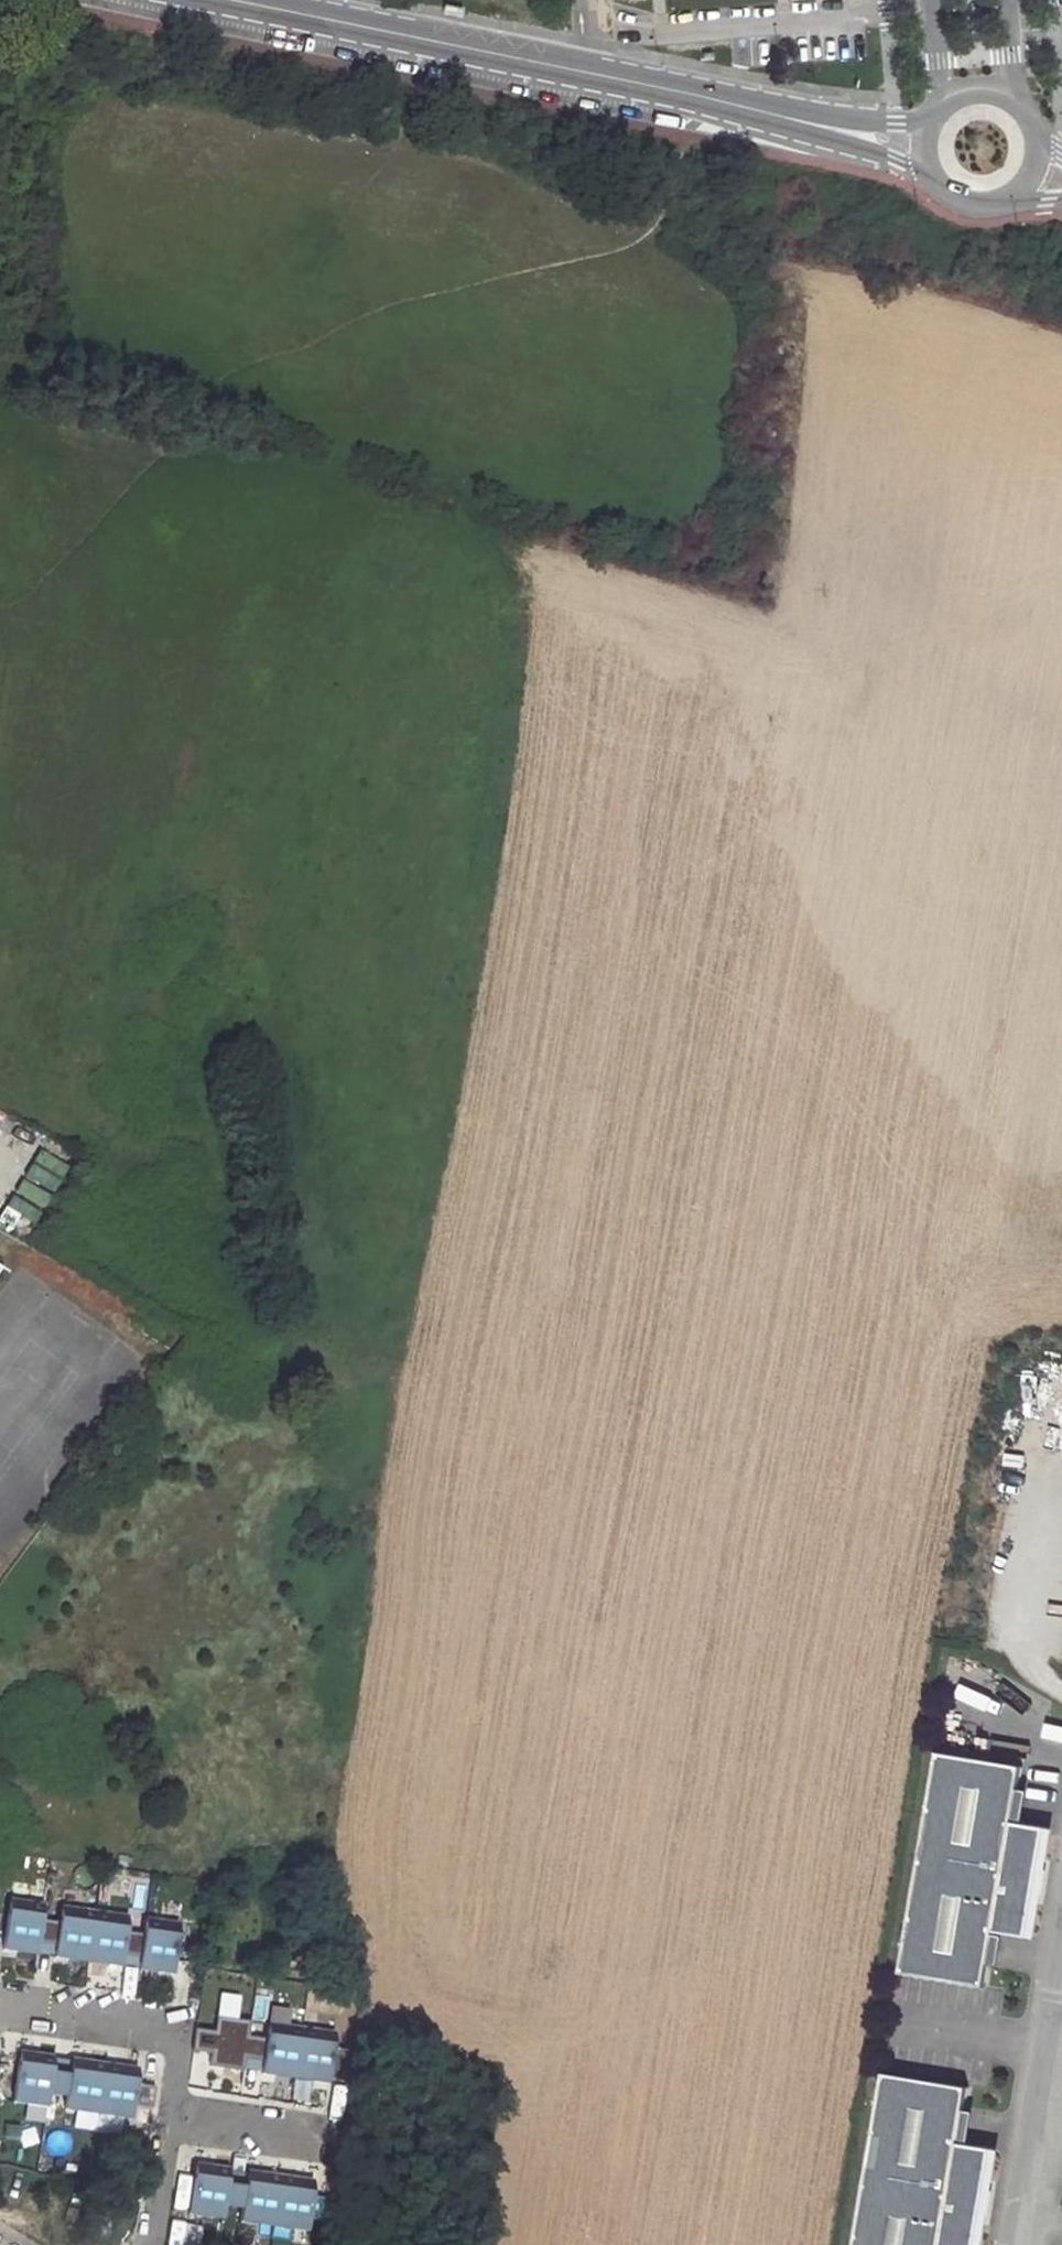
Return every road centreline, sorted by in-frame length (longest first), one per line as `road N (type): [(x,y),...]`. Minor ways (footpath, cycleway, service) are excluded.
road 1 (residential): [(832,126),(229,0)]
road 2 (residential): [(0,2002),(179,2031),(169,2113)]
road 3 (residential): [(169,2113),(327,2138)]
road 4 (residential): [(169,2113),(153,2244)]

